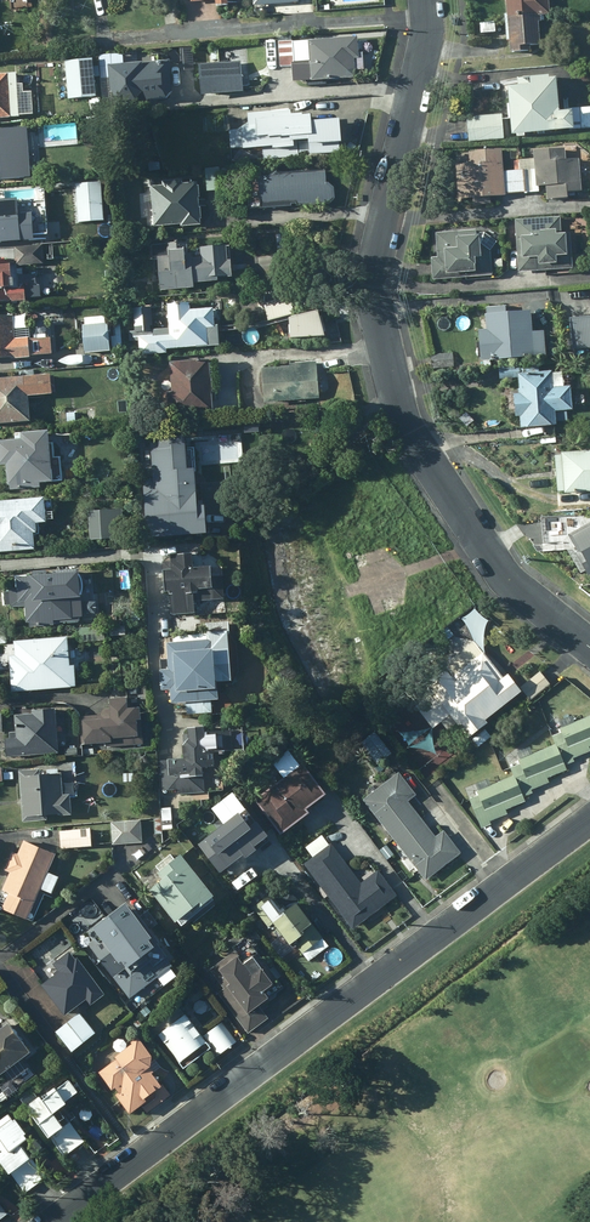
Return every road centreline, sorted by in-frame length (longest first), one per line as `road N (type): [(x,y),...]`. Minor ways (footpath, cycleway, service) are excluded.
road 1 (residential): [(589,648),(496,565),(453,504),(398,411),(376,324),(379,230),(424,45),(427,0)]
road 2 (tertiary): [(54,1221),(589,820)]

